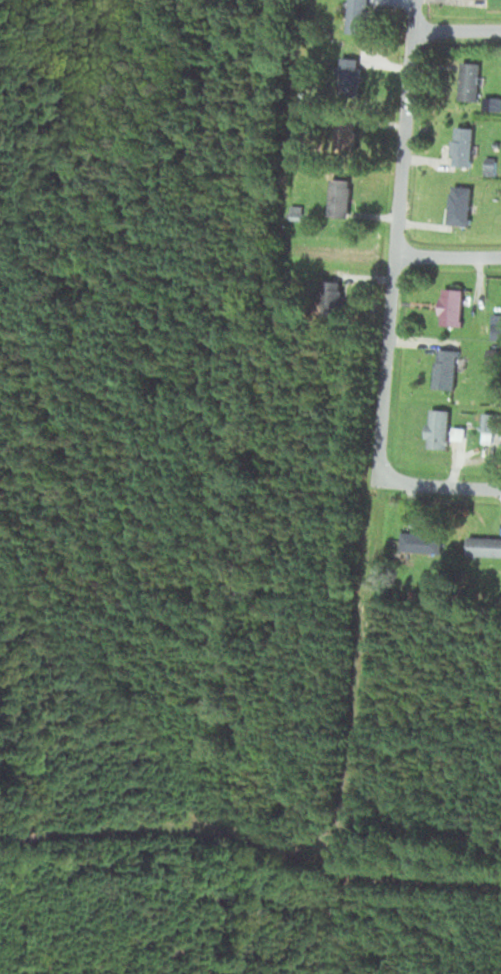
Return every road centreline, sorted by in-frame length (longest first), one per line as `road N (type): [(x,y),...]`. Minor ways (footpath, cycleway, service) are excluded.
road 1 (residential): [(375,479),(412,0)]
road 2 (residential): [(500,488),(375,479)]

